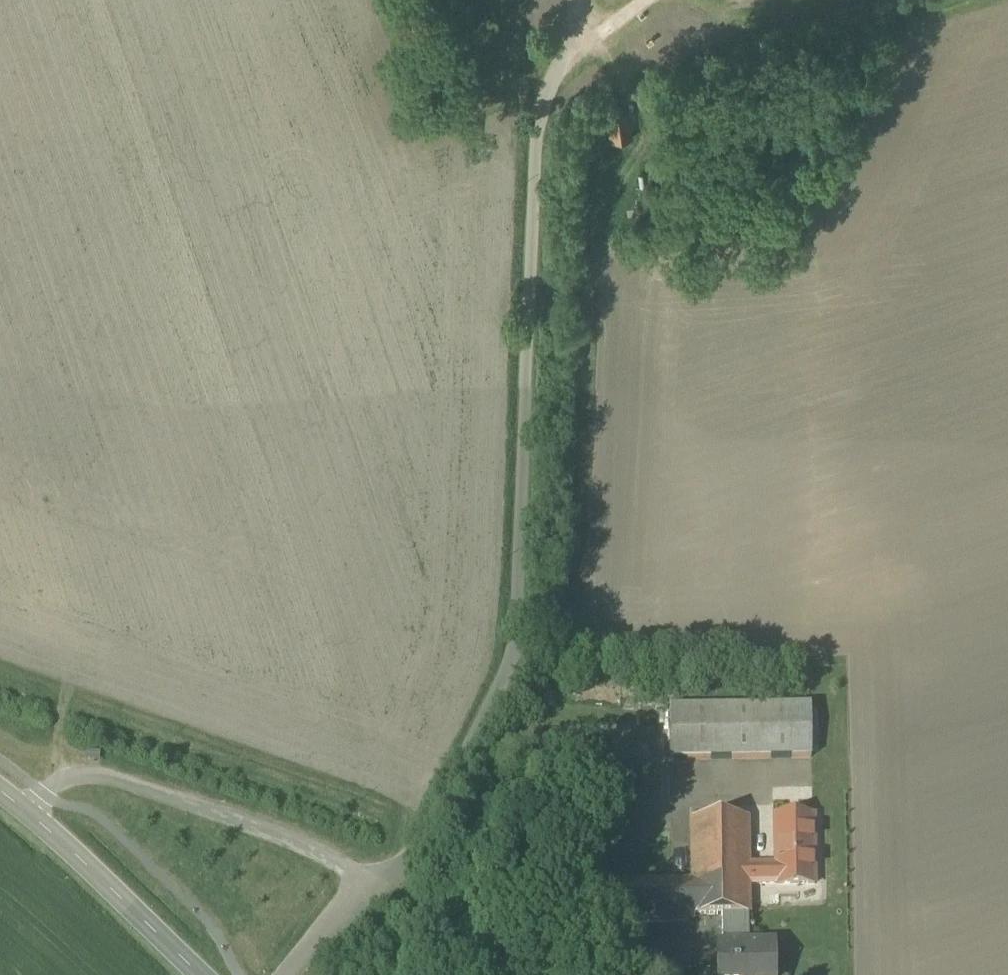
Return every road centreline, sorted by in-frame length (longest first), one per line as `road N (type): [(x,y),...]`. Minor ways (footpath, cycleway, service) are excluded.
road 1 (tertiary): [(0,790),(202,974)]

